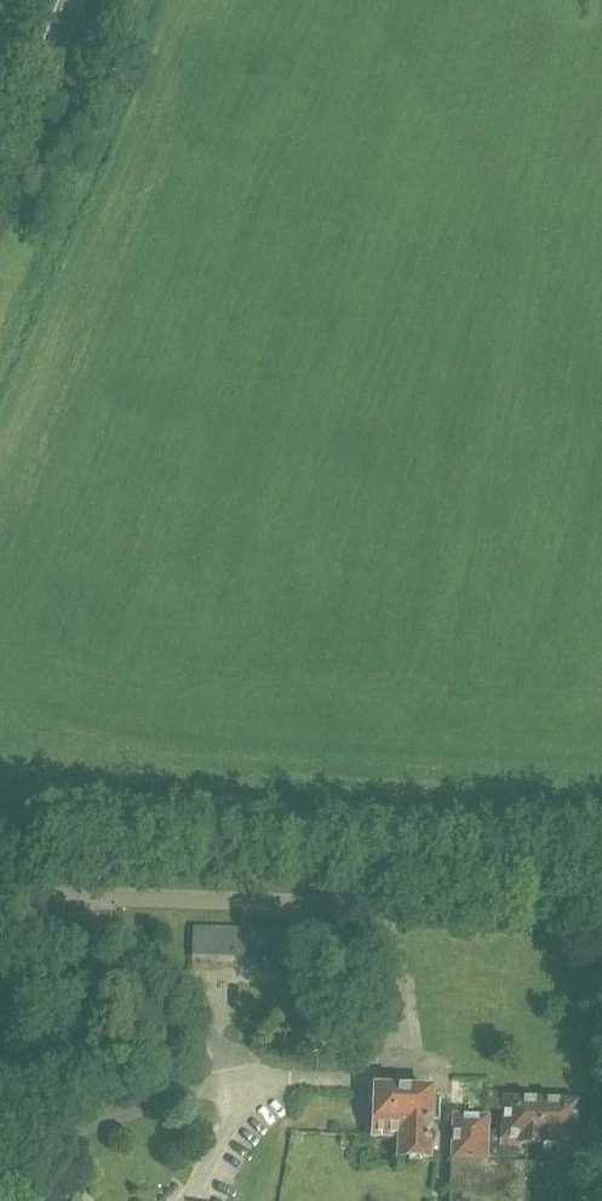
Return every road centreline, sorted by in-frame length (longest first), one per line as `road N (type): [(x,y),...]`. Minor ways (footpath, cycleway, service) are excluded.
road 1 (tertiary): [(0,192),(73,0)]

